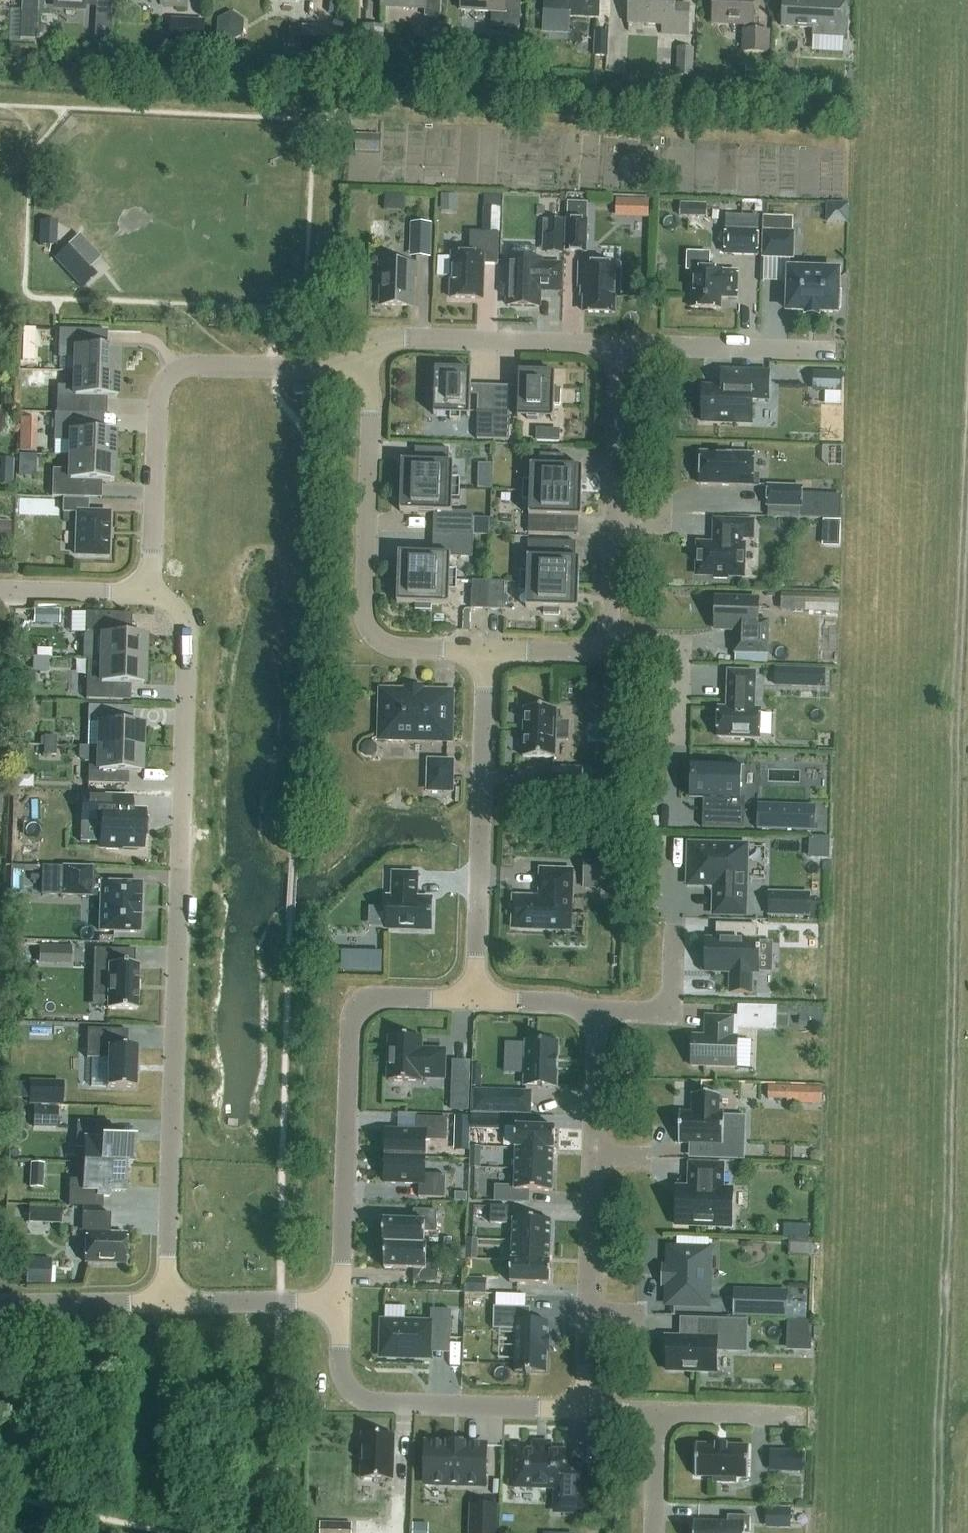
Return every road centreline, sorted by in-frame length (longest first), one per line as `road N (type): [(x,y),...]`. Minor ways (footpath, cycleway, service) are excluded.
road 1 (residential): [(155,592),(187,625),(164,1300)]
road 2 (residential): [(155,592),(162,394),(175,375),(199,367),(367,370)]
road 3 (residential): [(343,1301),(356,1013),(377,998),(474,999)]
road 4 (residential): [(587,1022),(595,1049),(584,1411)]
road 5 (residential): [(487,652),(402,646),(369,629),(367,370)]
road 6 (residential): [(487,652),(474,999)]
road 7 (residential): [(584,1411),(361,1398),(342,1366),(343,1301)]
road 8 (residential): [(617,351),(614,619),(605,638)]
road 9 (residential): [(367,370),(377,347),(409,335),(617,351)]
road 10 (residential): [(617,351),(641,345),(825,351)]
road 11 (residential): [(605,638),(678,641),(677,750)]
road 12 (residential): [(164,1300),(343,1301)]
road 13 (residential): [(587,1022),(609,1012),(671,1012),(673,926)]
road 14 (residential): [(0,1304),(164,1300)]
road 15 (residential): [(0,589),(155,592)]
road 16 (residential): [(800,1417),(658,1413)]
road 17 (residential): [(605,638),(574,651),(487,652)]
road 18 (residential): [(474,999),(560,1003),(587,1022)]

